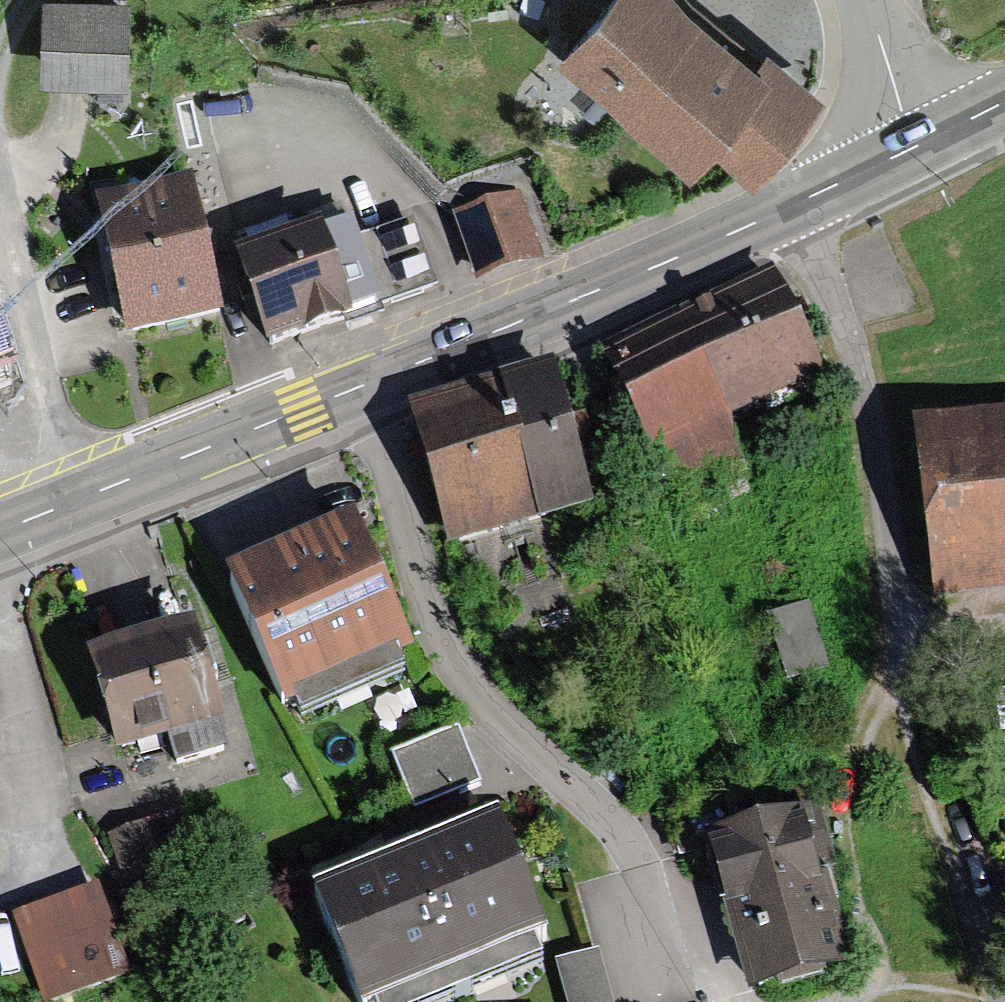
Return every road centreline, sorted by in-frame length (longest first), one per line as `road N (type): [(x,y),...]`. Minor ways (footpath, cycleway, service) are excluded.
road 1 (residential): [(679,935),(636,849),(471,689),(437,635),(361,385)]
road 2 (tertiary): [(920,144),(592,293),(361,385)]
road 3 (tertiary): [(361,385),(0,531)]
road 4 (residential): [(863,0),(920,144)]

